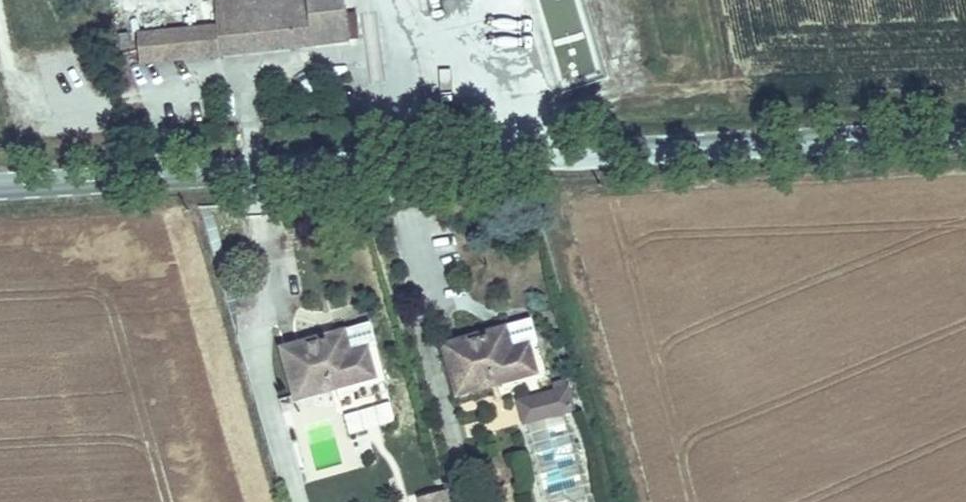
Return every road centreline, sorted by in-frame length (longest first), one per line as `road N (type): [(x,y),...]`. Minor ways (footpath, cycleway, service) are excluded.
road 1 (tertiary): [(0,187),(965,134)]

